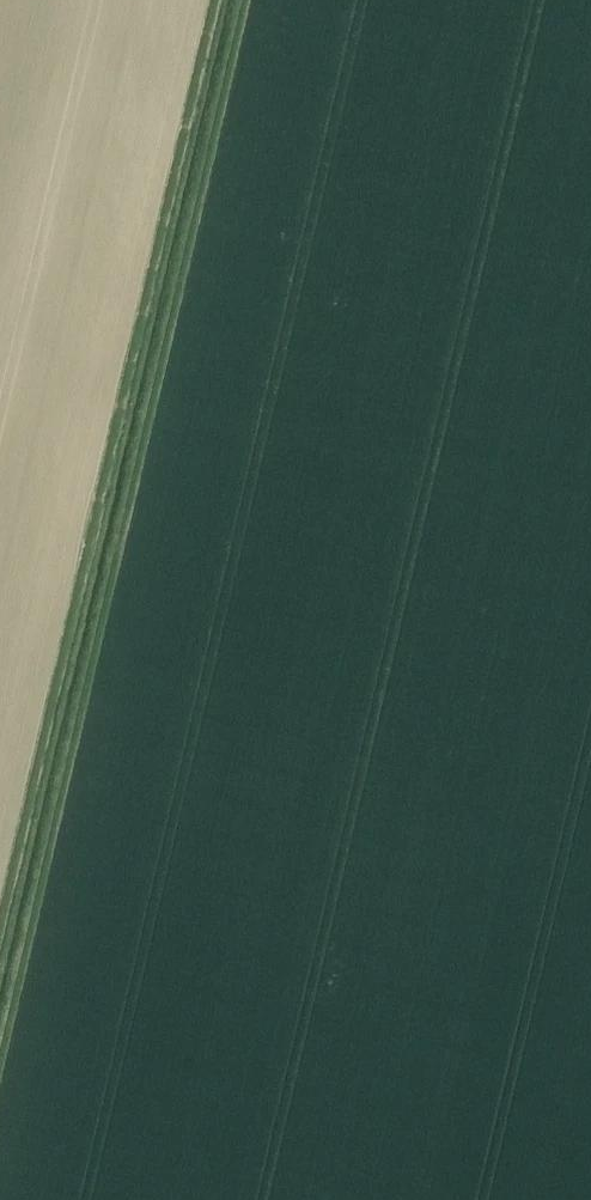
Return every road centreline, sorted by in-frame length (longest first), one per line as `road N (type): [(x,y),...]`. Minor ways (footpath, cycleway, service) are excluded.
road 1 (track): [(246,0),(0,1064)]
road 2 (track): [(217,0),(0,943)]

